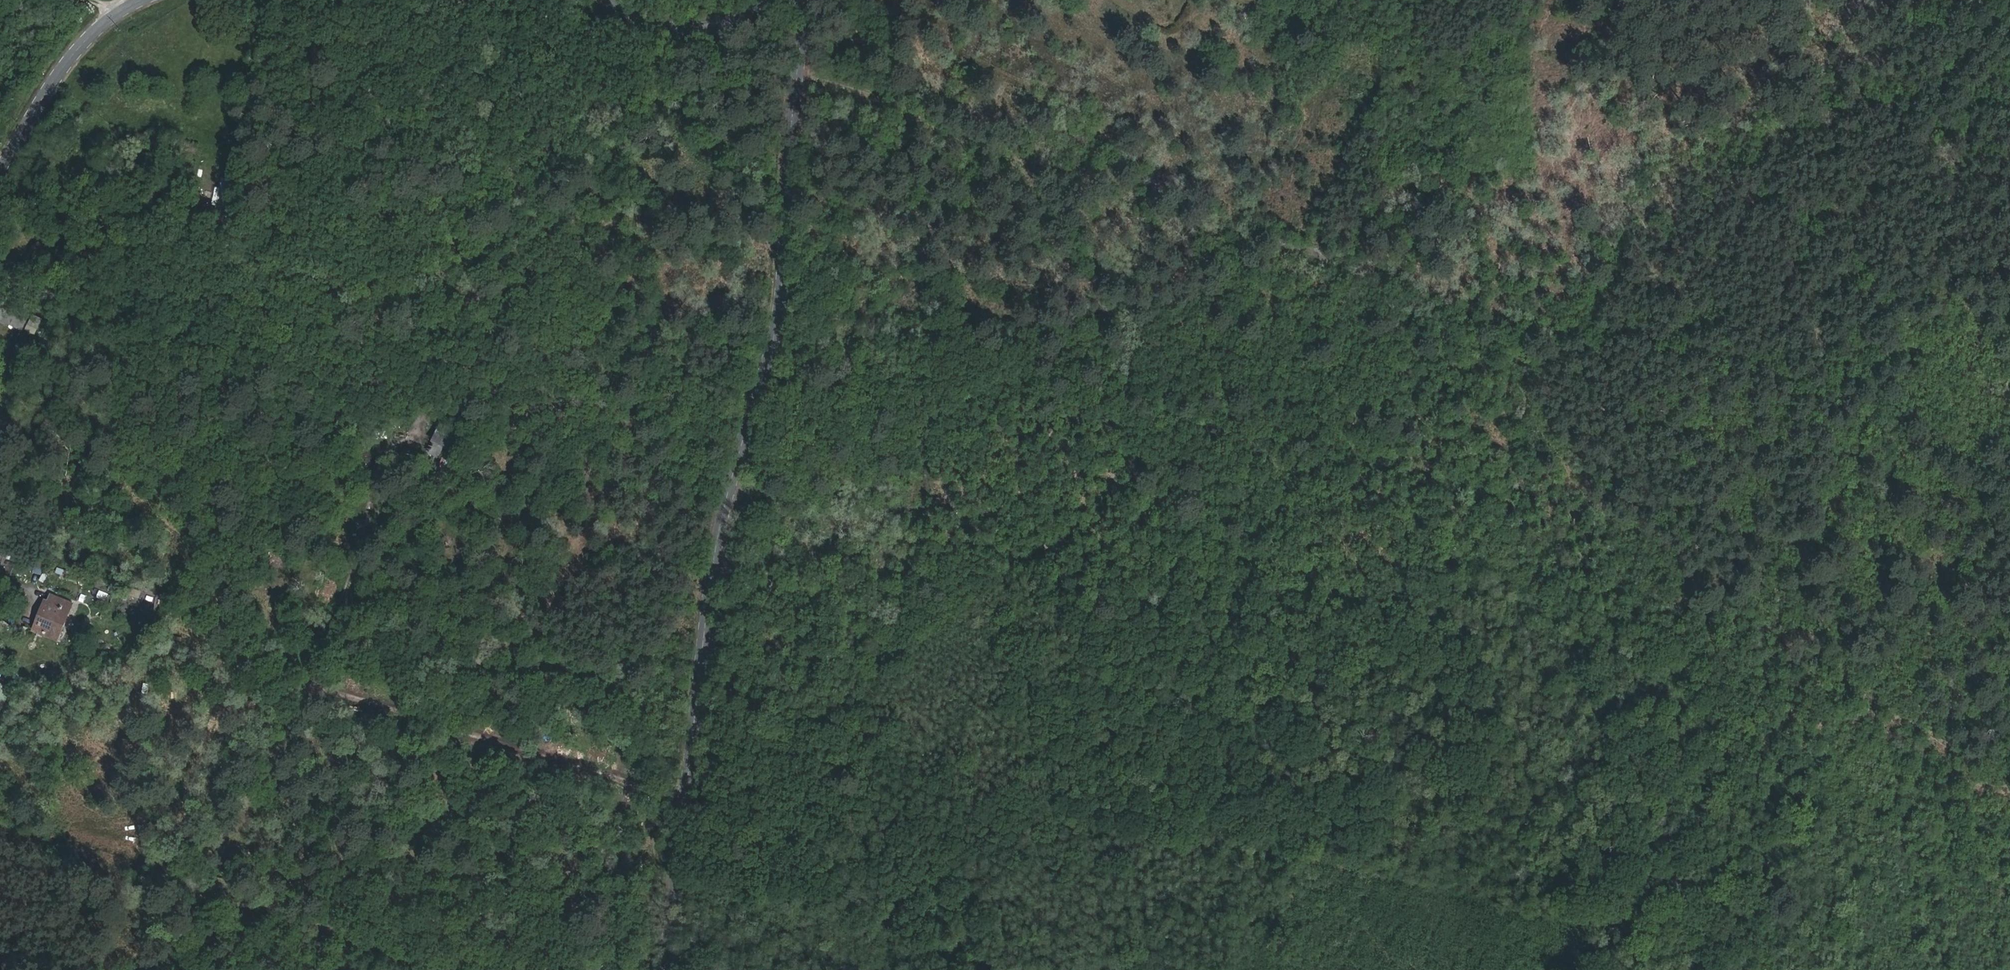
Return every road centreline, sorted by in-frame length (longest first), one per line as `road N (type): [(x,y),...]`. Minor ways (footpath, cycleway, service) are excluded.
road 1 (unclassified): [(673,969),(738,552),(795,318),(815,0)]
road 2 (track): [(467,969),(0,817)]
road 3 (secondary): [(141,0),(76,51),(0,170)]
road 4 (secondary): [(769,0),(729,26),(698,33),(666,33),(607,0)]

